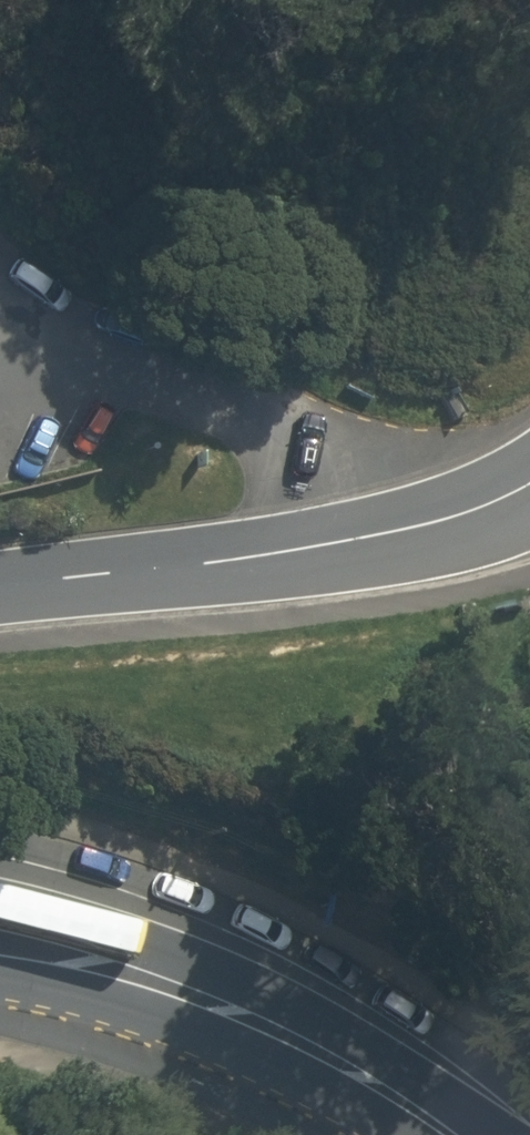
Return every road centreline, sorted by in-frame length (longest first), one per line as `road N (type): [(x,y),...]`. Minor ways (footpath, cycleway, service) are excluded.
road 1 (residential): [(0,589),(295,550),(456,508),(529,475)]
road 2 (secondary): [(0,944),(191,995),(309,1048),(452,1134)]
road 3 (track): [(529,375),(450,349),(372,235),(335,69),(296,0)]

